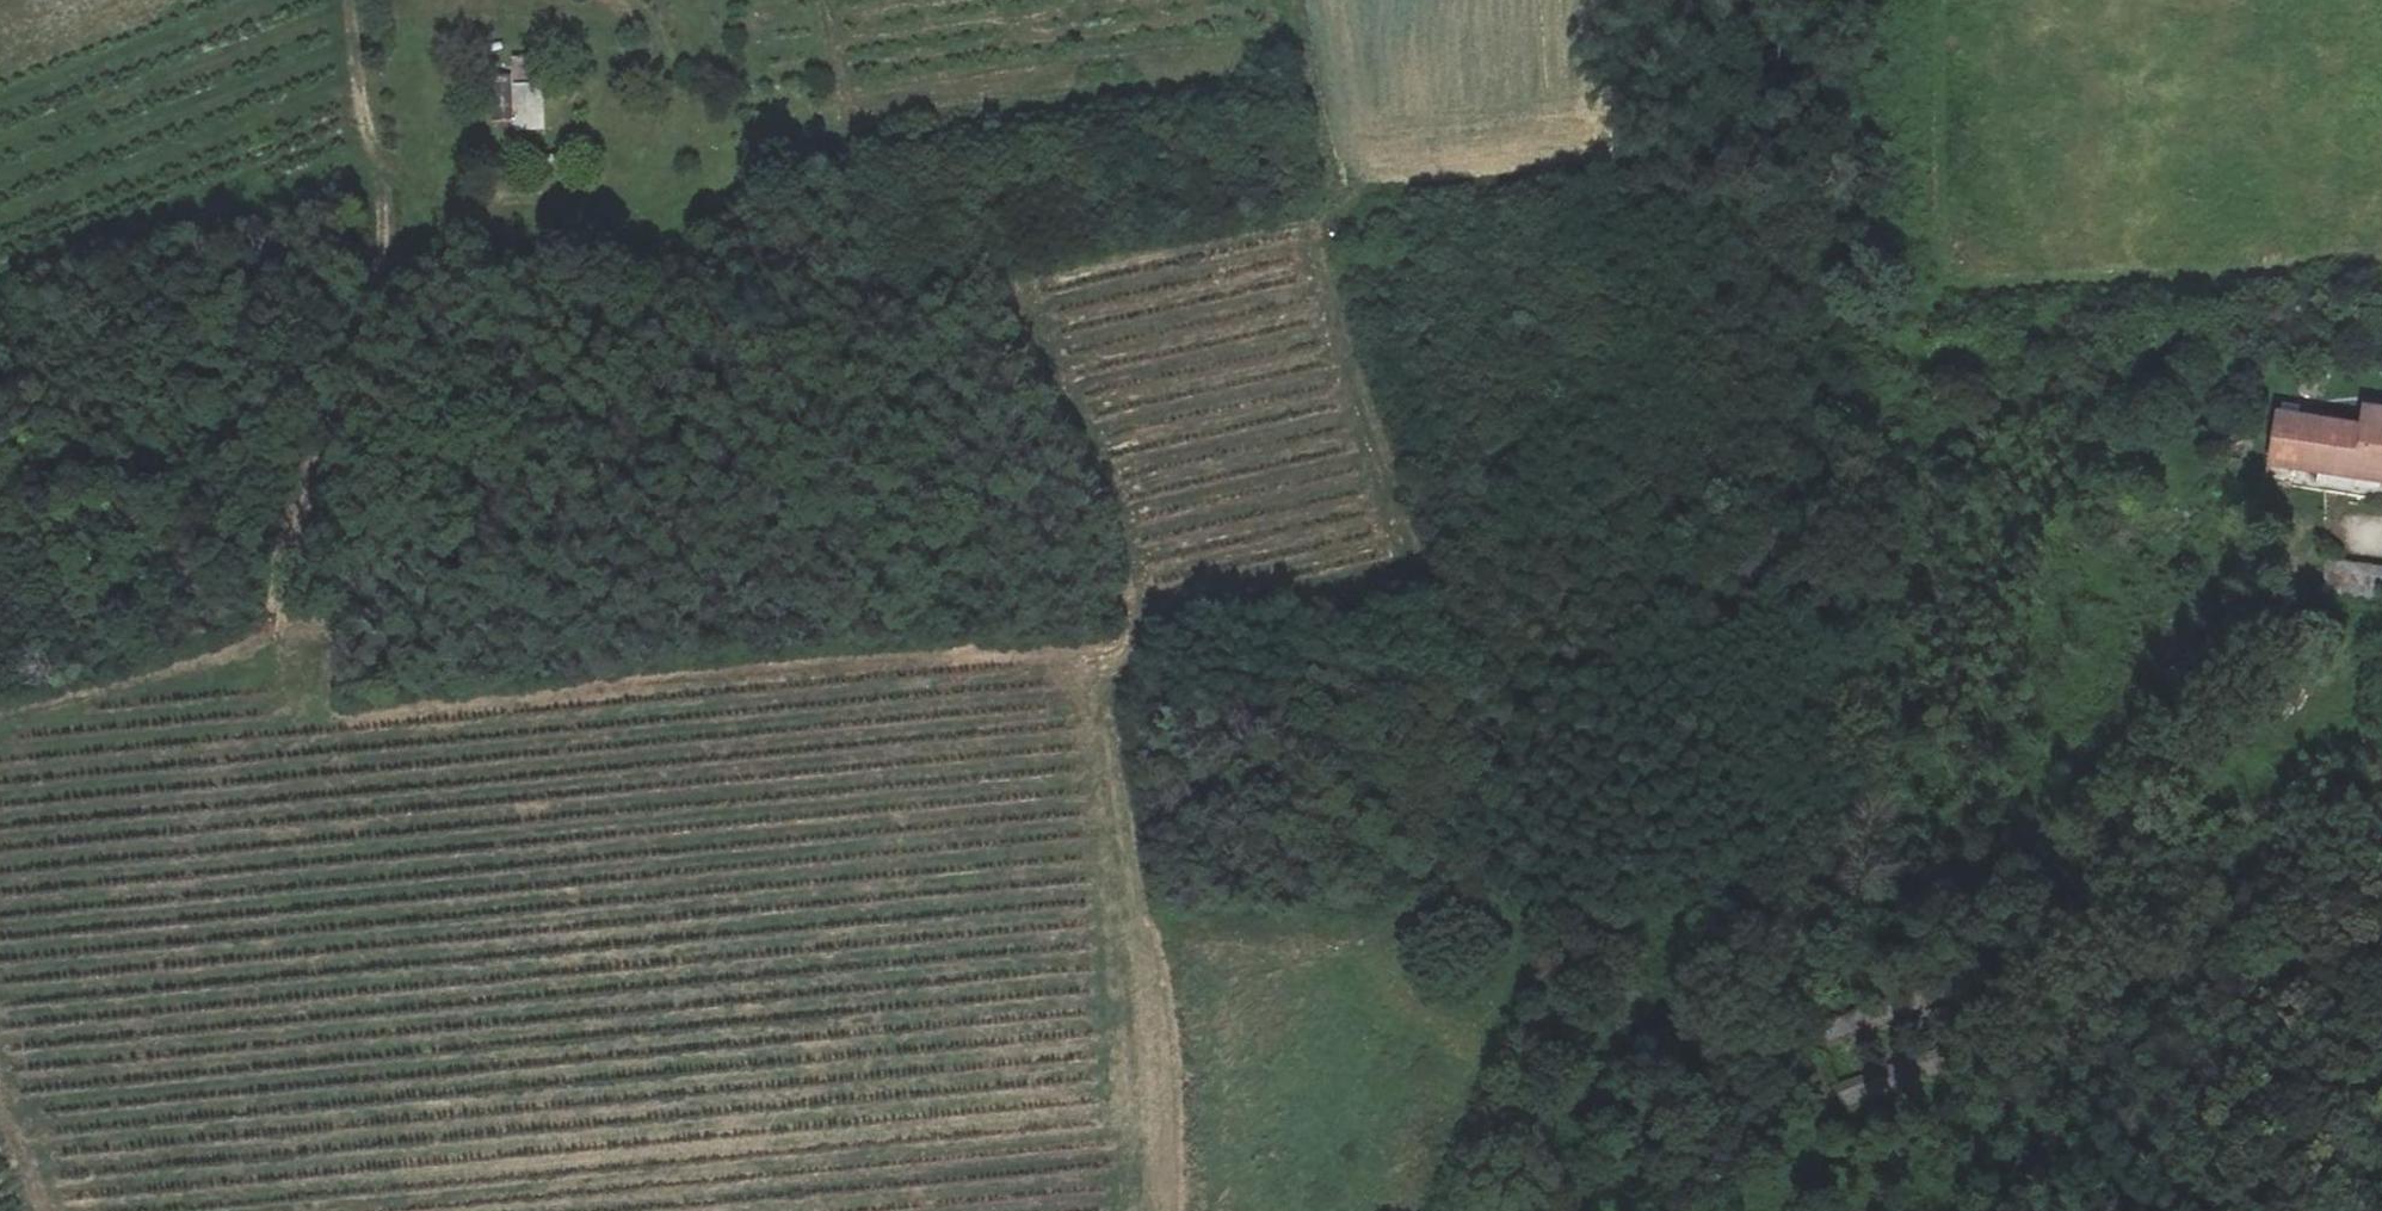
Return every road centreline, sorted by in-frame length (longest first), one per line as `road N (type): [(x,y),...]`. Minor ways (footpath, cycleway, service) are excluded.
road 1 (track): [(1309,0),(1347,213),(1474,546),(1504,677),(1505,813),(1478,1010),(1447,1155),(1449,1210)]
road 2 (track): [(372,144),(357,95),(350,0)]

